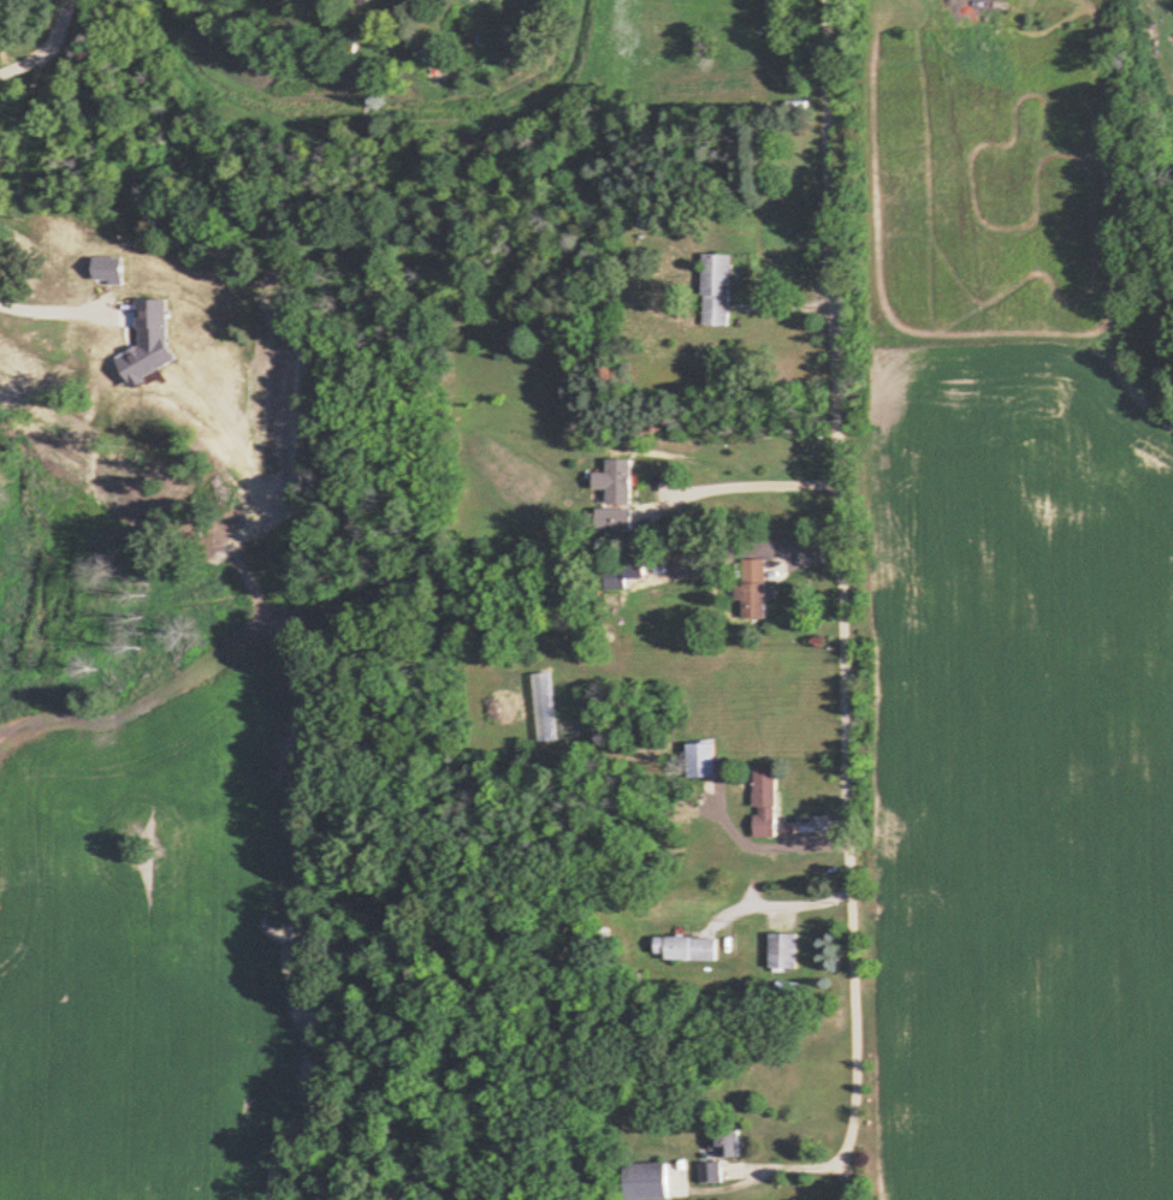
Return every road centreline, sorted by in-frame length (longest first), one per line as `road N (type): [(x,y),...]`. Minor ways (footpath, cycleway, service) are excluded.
road 1 (residential): [(723,1170),(827,1174),(840,1169),(853,1136),(857,1022),(829,0)]

